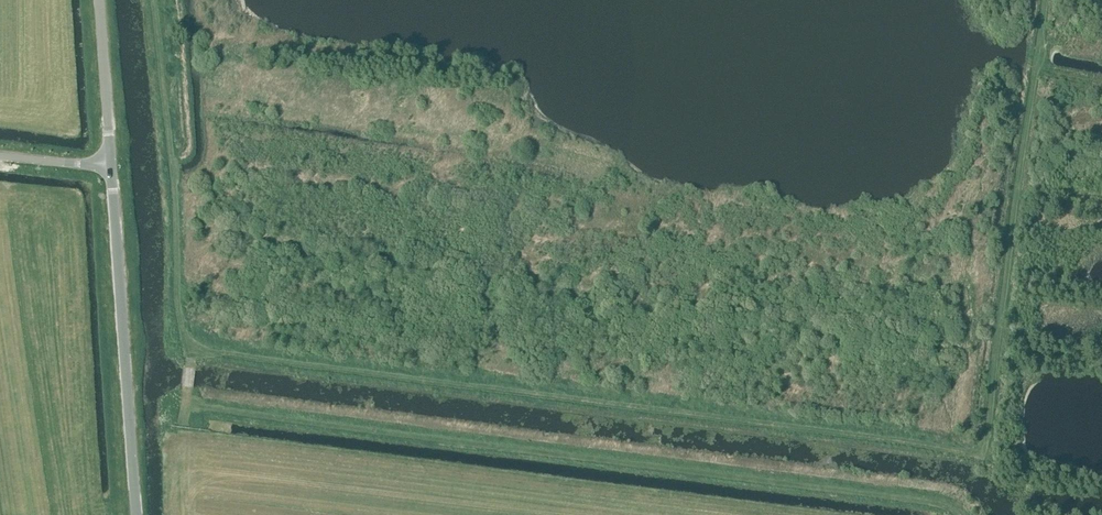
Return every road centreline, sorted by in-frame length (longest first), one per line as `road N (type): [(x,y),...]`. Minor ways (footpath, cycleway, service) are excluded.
road 1 (track): [(1042,0),(983,447),(192,350)]
road 2 (track): [(155,0),(179,303),(192,350),(185,403),(925,495),(960,514)]
road 3 (tertiary): [(131,514),(112,170)]
road 4 (tertiary): [(112,170),(99,0)]

